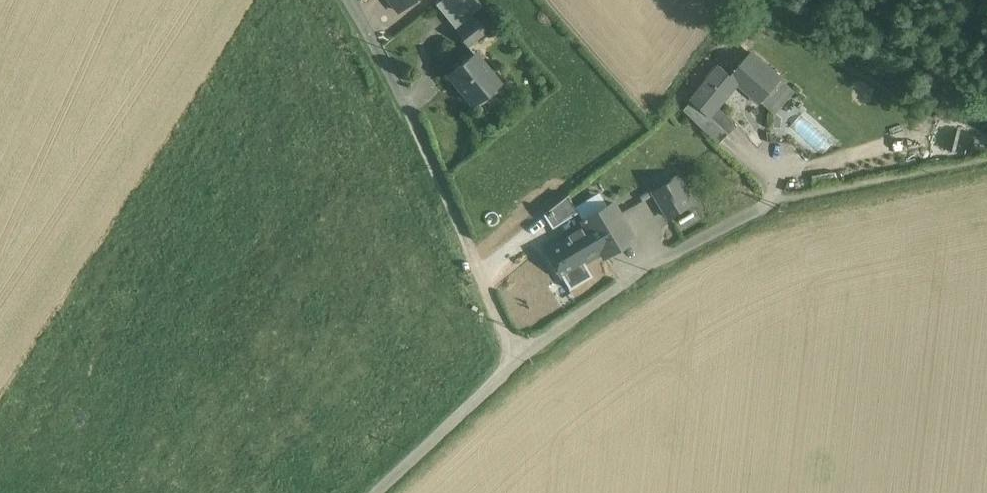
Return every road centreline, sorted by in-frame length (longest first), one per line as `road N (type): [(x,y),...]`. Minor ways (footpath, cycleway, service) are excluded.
road 1 (track): [(381,492),(525,355),(723,225),(783,200),(986,158)]
road 2 (track): [(525,355),(357,0)]

